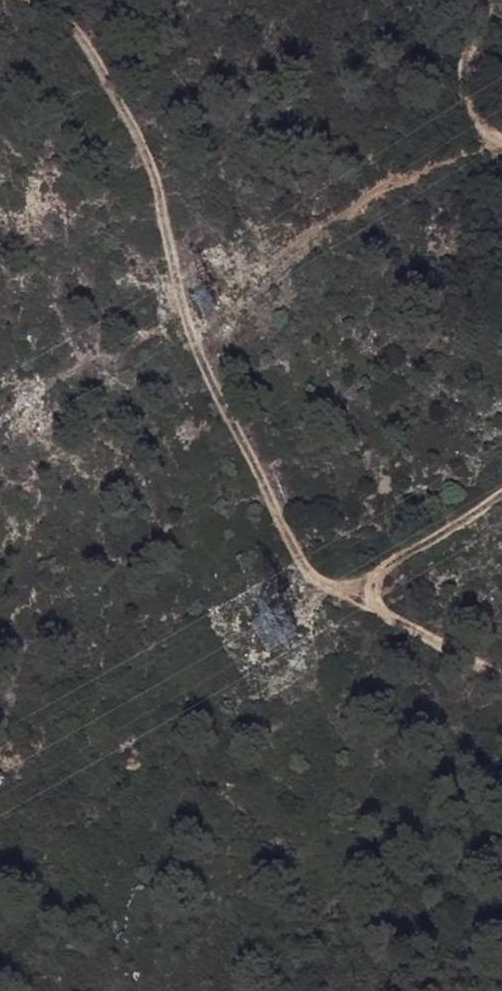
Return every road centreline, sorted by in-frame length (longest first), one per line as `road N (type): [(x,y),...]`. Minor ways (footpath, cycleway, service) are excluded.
road 1 (track): [(501,677),(303,573),(204,358),(142,136),(98,53),(57,4),(44,0)]
road 2 (track): [(501,496),(343,596)]
road 3 (track): [(481,0),(480,29),(457,84),(470,113),(501,144)]

